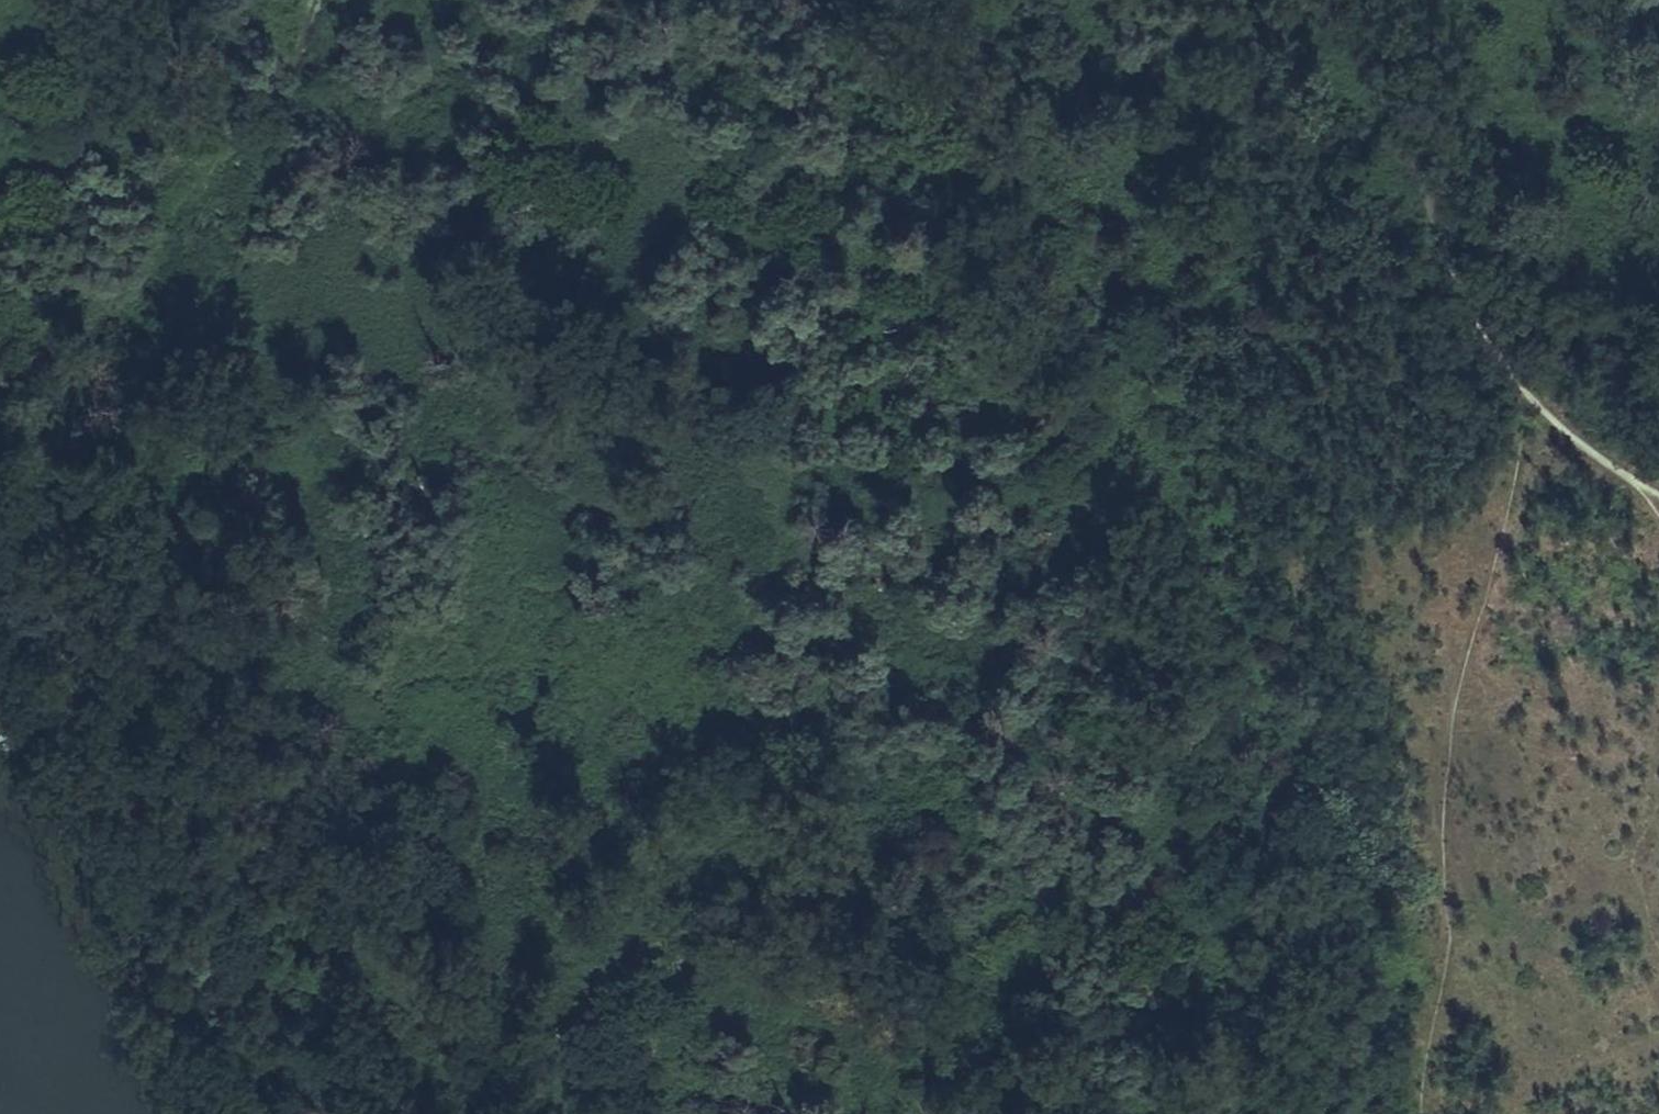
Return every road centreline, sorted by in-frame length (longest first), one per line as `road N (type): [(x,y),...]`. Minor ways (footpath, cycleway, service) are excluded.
road 1 (track): [(1313,0),(1387,111),(1475,315),(1512,375),(1570,429),(1658,485)]

